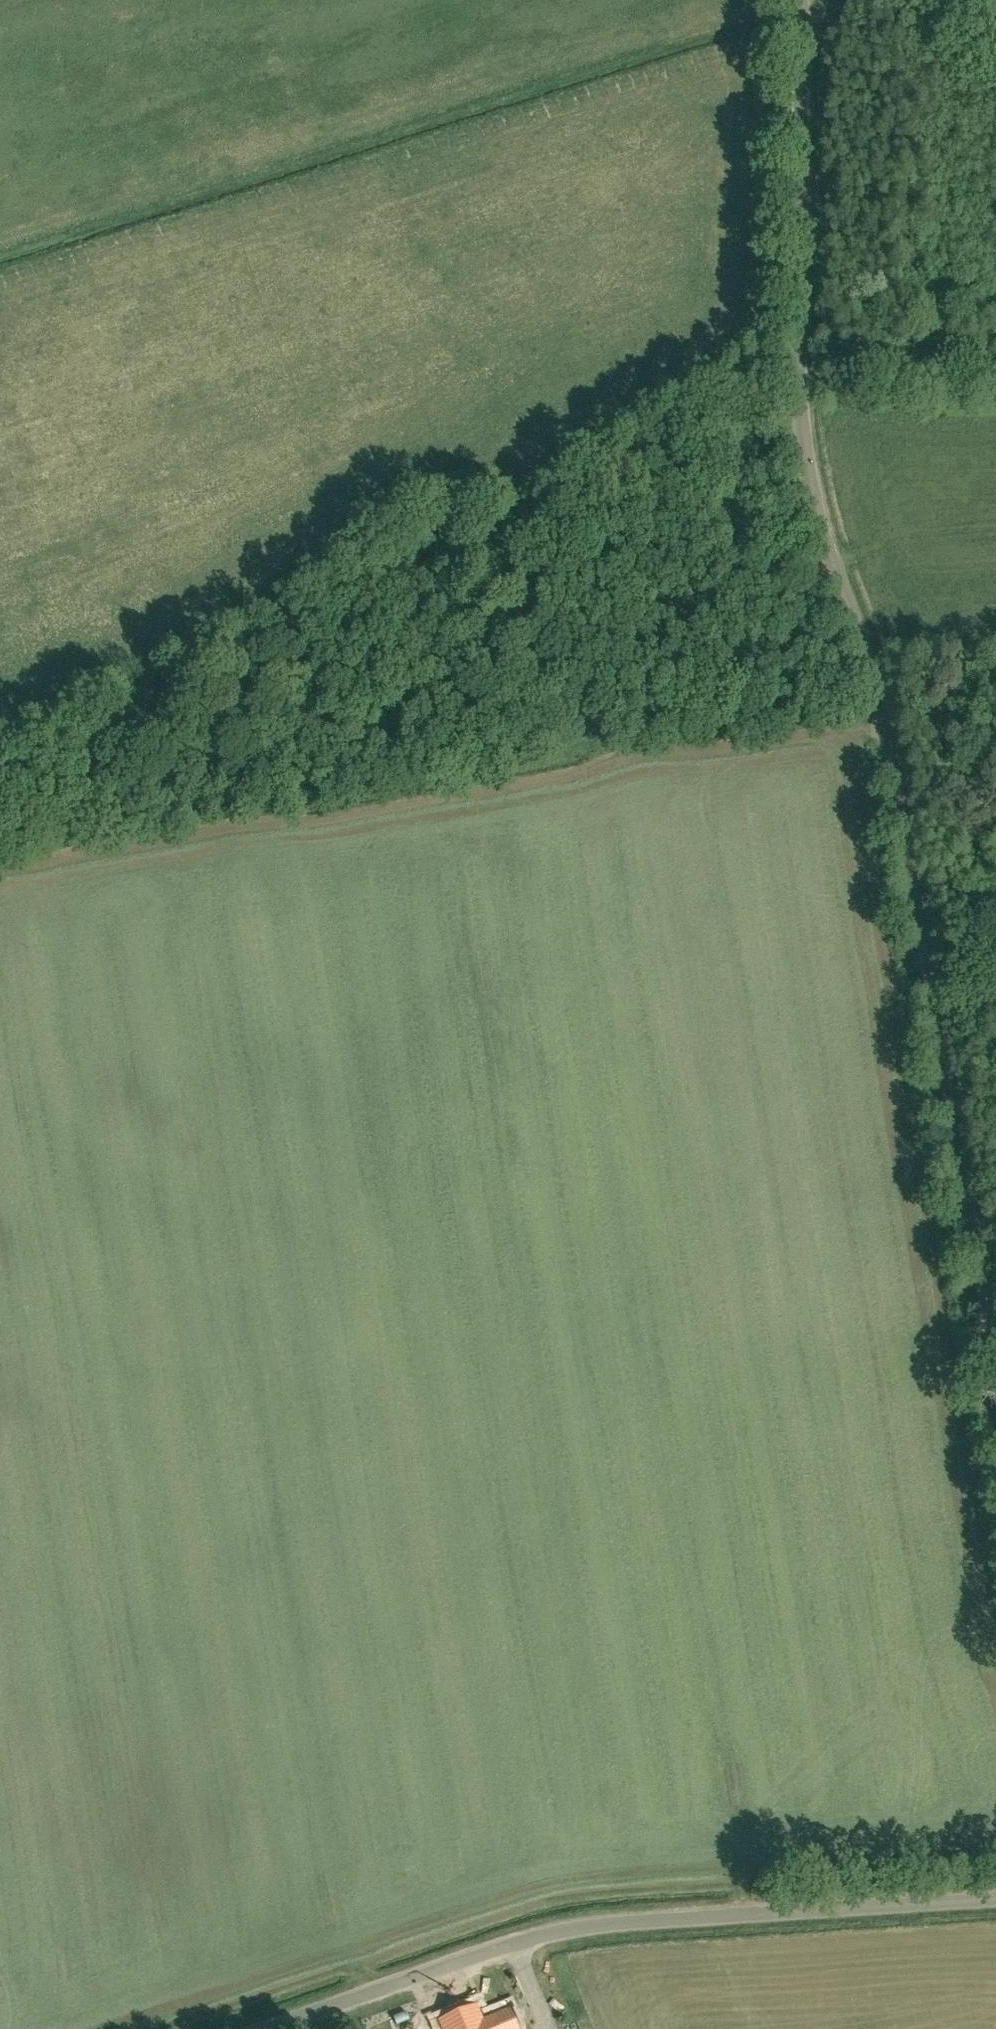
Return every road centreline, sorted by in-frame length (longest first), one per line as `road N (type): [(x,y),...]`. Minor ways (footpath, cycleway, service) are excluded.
road 1 (unclassified): [(995,1333),(886,717),(805,474),(801,0)]
road 2 (unclassified): [(257,2028),(597,1919),(995,1899)]

